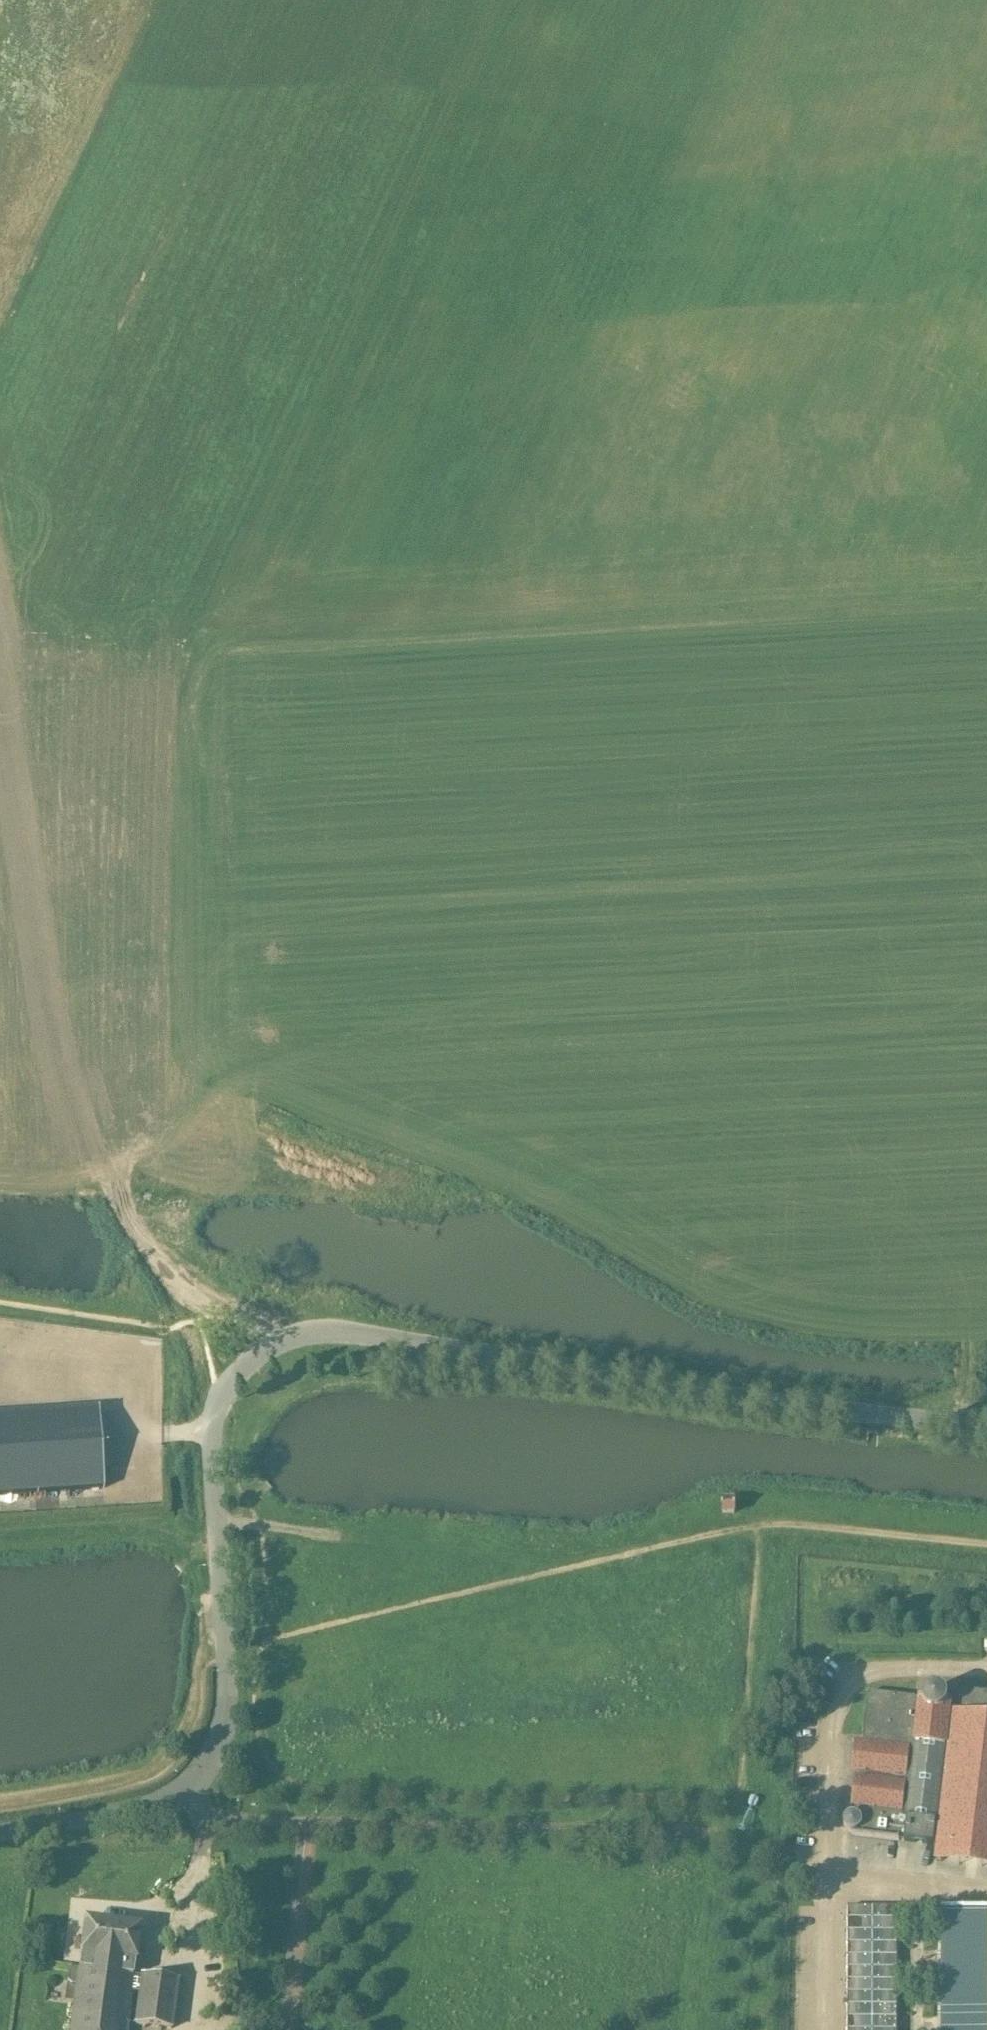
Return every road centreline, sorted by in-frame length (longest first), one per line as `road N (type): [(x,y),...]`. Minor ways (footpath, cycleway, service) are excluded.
road 1 (unclassified): [(291,1328),(986,1427)]
road 2 (unclassified): [(0,1834),(148,1807),(187,1785),(212,1754),(229,1692),(211,1445),(216,1407)]
road 3 (unclassified): [(183,1300),(102,1174)]

